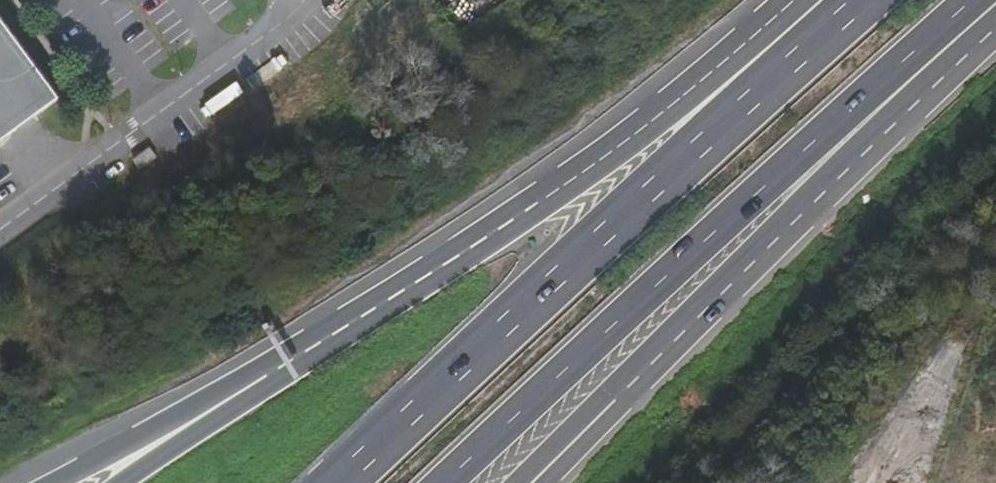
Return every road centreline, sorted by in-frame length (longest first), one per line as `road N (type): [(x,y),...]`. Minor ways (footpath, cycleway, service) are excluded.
road 1 (motorway): [(451,482),(922,43),(978,0)]
road 2 (motorway): [(863,0),(338,482)]
road 3 (motorway): [(842,0),(711,73),(557,190),(274,371)]
road 4 (motorway): [(589,418),(949,72),(994,0)]
road 5 (motorway): [(274,371),(52,482)]
road 6 (motorway): [(274,371),(121,482)]

